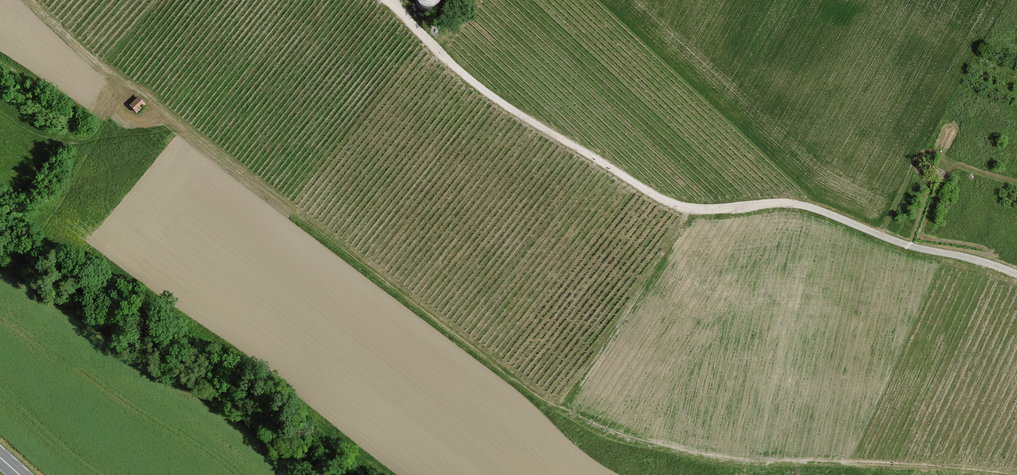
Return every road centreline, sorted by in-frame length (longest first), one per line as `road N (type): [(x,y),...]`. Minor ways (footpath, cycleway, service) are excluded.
road 1 (track): [(1016,474),(706,453),(642,441),(550,402),(237,170),(29,0)]
road 2 (track): [(385,0),(491,96),(668,202),(707,211),(797,204),(1016,274)]

